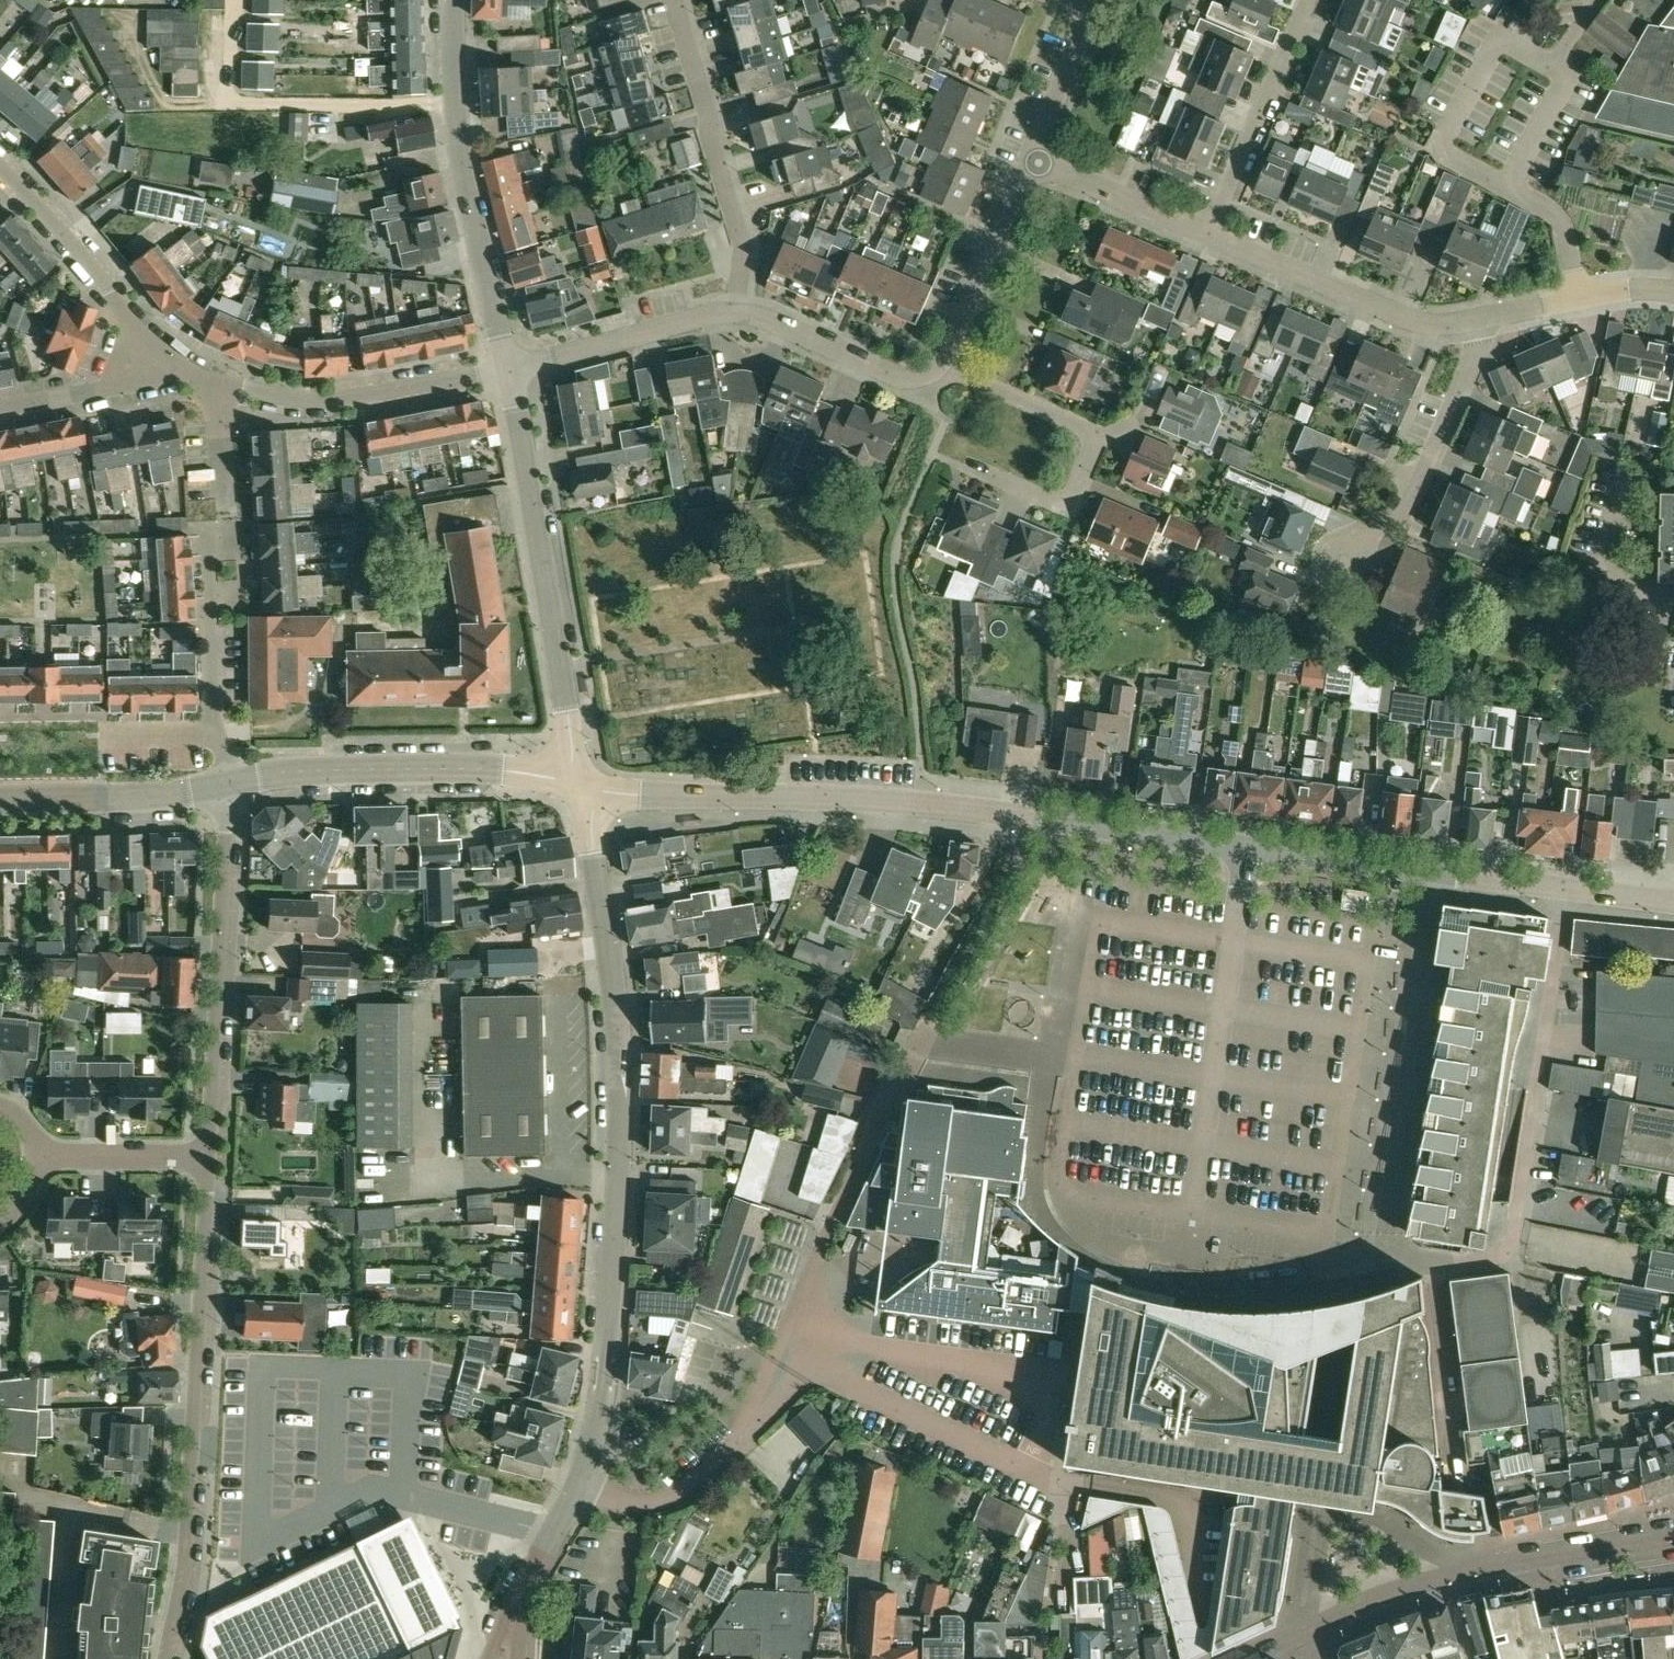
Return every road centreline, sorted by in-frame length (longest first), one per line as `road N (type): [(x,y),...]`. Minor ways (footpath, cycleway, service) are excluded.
road 1 (residential): [(578,1488),(615,1501),(660,1504),(690,1487),(812,1365),(829,1236),(907,1067),(922,1052),(1086,1060)]
road 2 (tertiary): [(578,1488),(599,1433),(619,1175),(617,1015),(579,785)]
road 3 (tertiary): [(1248,849),(926,804),(643,796),(579,785)]
road 4 (residential): [(1328,1231),(1522,1263),(1566,889)]
road 5 (residential): [(165,1658),(188,1558),(207,1157)]
road 6 (tertiary): [(579,785),(507,370)]
road 7 (residential): [(1234,941),(1360,960),(1328,1231)]
road 8 (residential): [(1328,1231),(1065,1190),(1086,1060)]
road 9 (residential): [(1302,1633),(1457,1574),(1673,1538)]
road 10 (tertiary): [(507,370),(454,96),(452,0)]
road 11 (residential): [(207,1157),(223,918),(221,784)]
road 12 (tertiary): [(579,785),(504,769),(280,772),(221,784)]
road 13 (residential): [(218,735),(211,614),(212,563),(228,507),(221,385)]
road 14 (residential): [(967,464),(1065,501),(1076,491),(1092,436),(940,365)]
road 15 (residential): [(740,317),(743,256),(669,0)]
road 16 (tertiary): [(1566,889),(1248,849)]
road 17 (residential): [(221,385),(355,402),(507,370)]
road 18 (residential): [(1477,319),(1406,320),(1211,233)]
road 19 (residential): [(1347,560),(1411,500),(1470,372),(1477,319)]
road 20 (residential): [(1086,1060),(1110,920),(1234,941)]
road 21 (residential): [(1507,186),(1449,155),(1445,135),(1494,47),(1511,43),(1552,66)]
road 22 (residential): [(1211,233),(1301,0)]
road 23 (residential): [(507,370),(740,317)]
road 24 (residential): [(159,364),(111,297),(0,187)]
road 25 (residential): [(1032,158),(940,365)]
road 26 (tertiary): [(221,784),(0,799)]
road 27 (residential): [(0,749),(218,735)]
road 28 (residential): [(1211,233),(1032,158)]
road 29 (residential): [(740,317),(895,375),(923,376)]
road 30 (tertiary): [(505,1658),(531,1574),(578,1488)]
road 31 (residential): [(1032,158),(1080,42),(1073,0)]
road 32 (residential): [(207,1157),(40,1158)]
road 33 (residential): [(0,408),(112,385),(159,364)]
road 34 (residential): [(1580,299),(1569,238),(1547,204),(1507,186)]
road 35 (residential): [(1507,186),(1562,87),(1563,73),(1552,66)]

